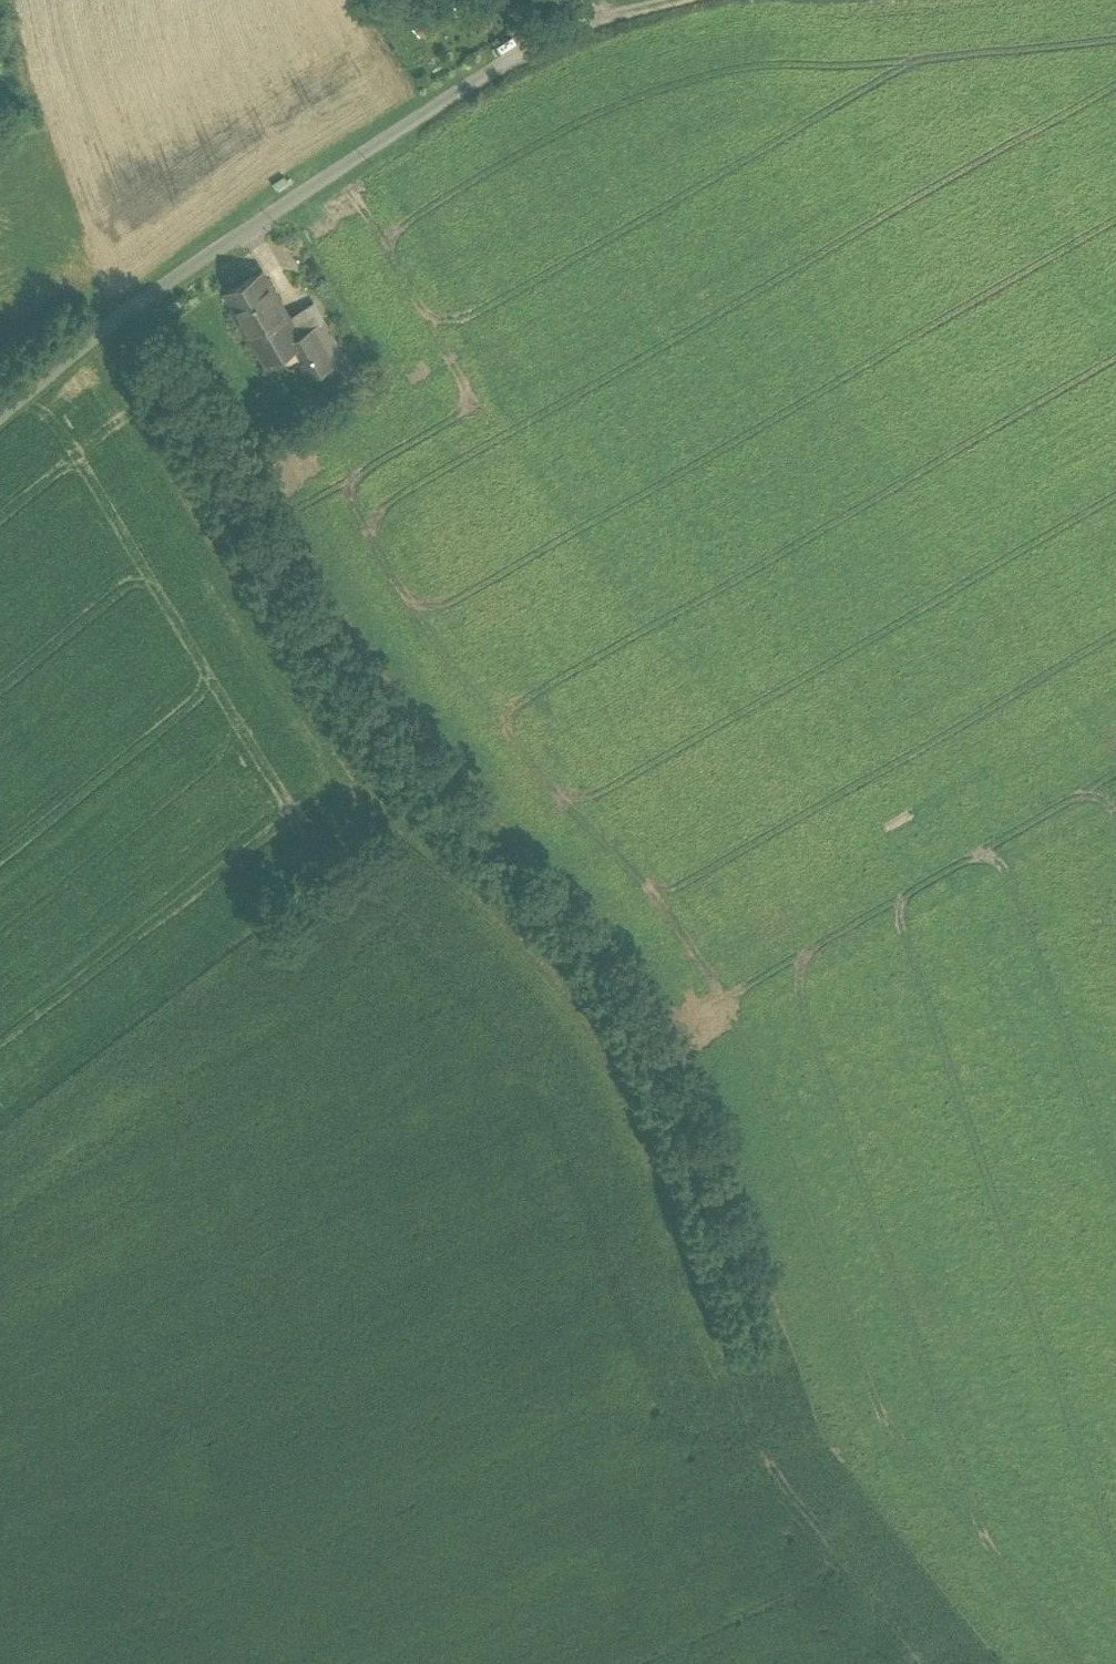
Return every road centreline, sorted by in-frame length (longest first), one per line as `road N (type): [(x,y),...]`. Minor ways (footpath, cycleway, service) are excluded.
road 1 (unclassified): [(0,420),(217,252),(537,46)]
road 2 (track): [(537,46),(694,0)]

